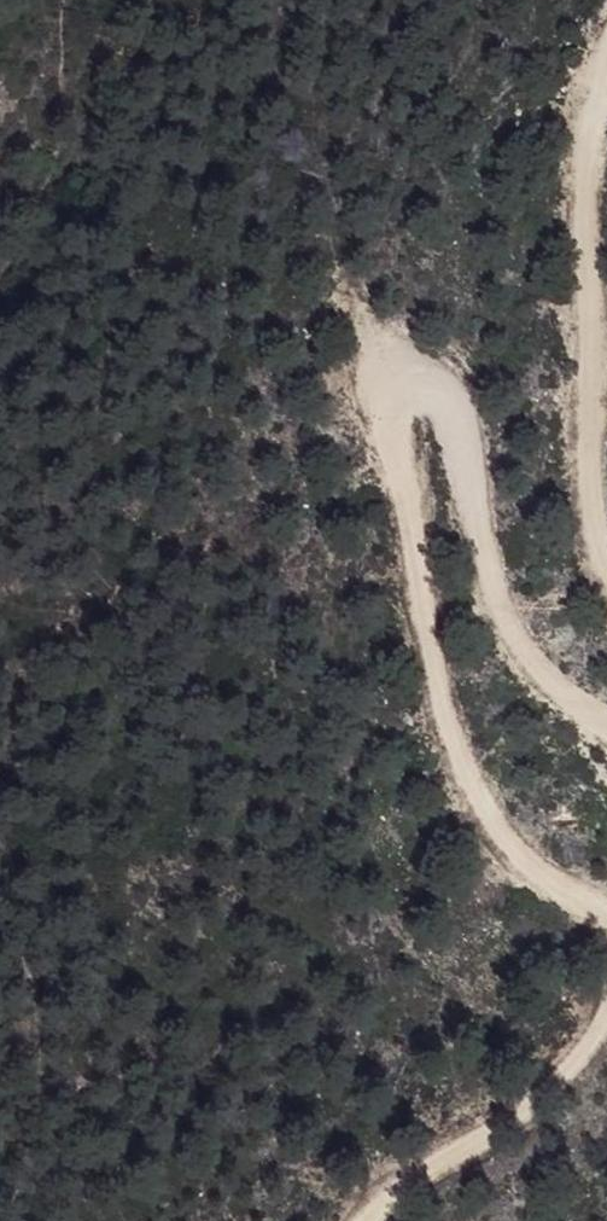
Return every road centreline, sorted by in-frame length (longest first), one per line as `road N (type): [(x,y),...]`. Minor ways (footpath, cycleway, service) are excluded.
road 1 (track): [(606,914),(518,862),(462,768),(421,608),(392,415),(400,366),(435,363),(456,406),(495,585),(545,689),(606,724)]
road 2 (track): [(606,559),(580,443),(593,102),(606,71)]
road 3 (track): [(377,1220),(407,1180),(535,1109),(606,1012)]

